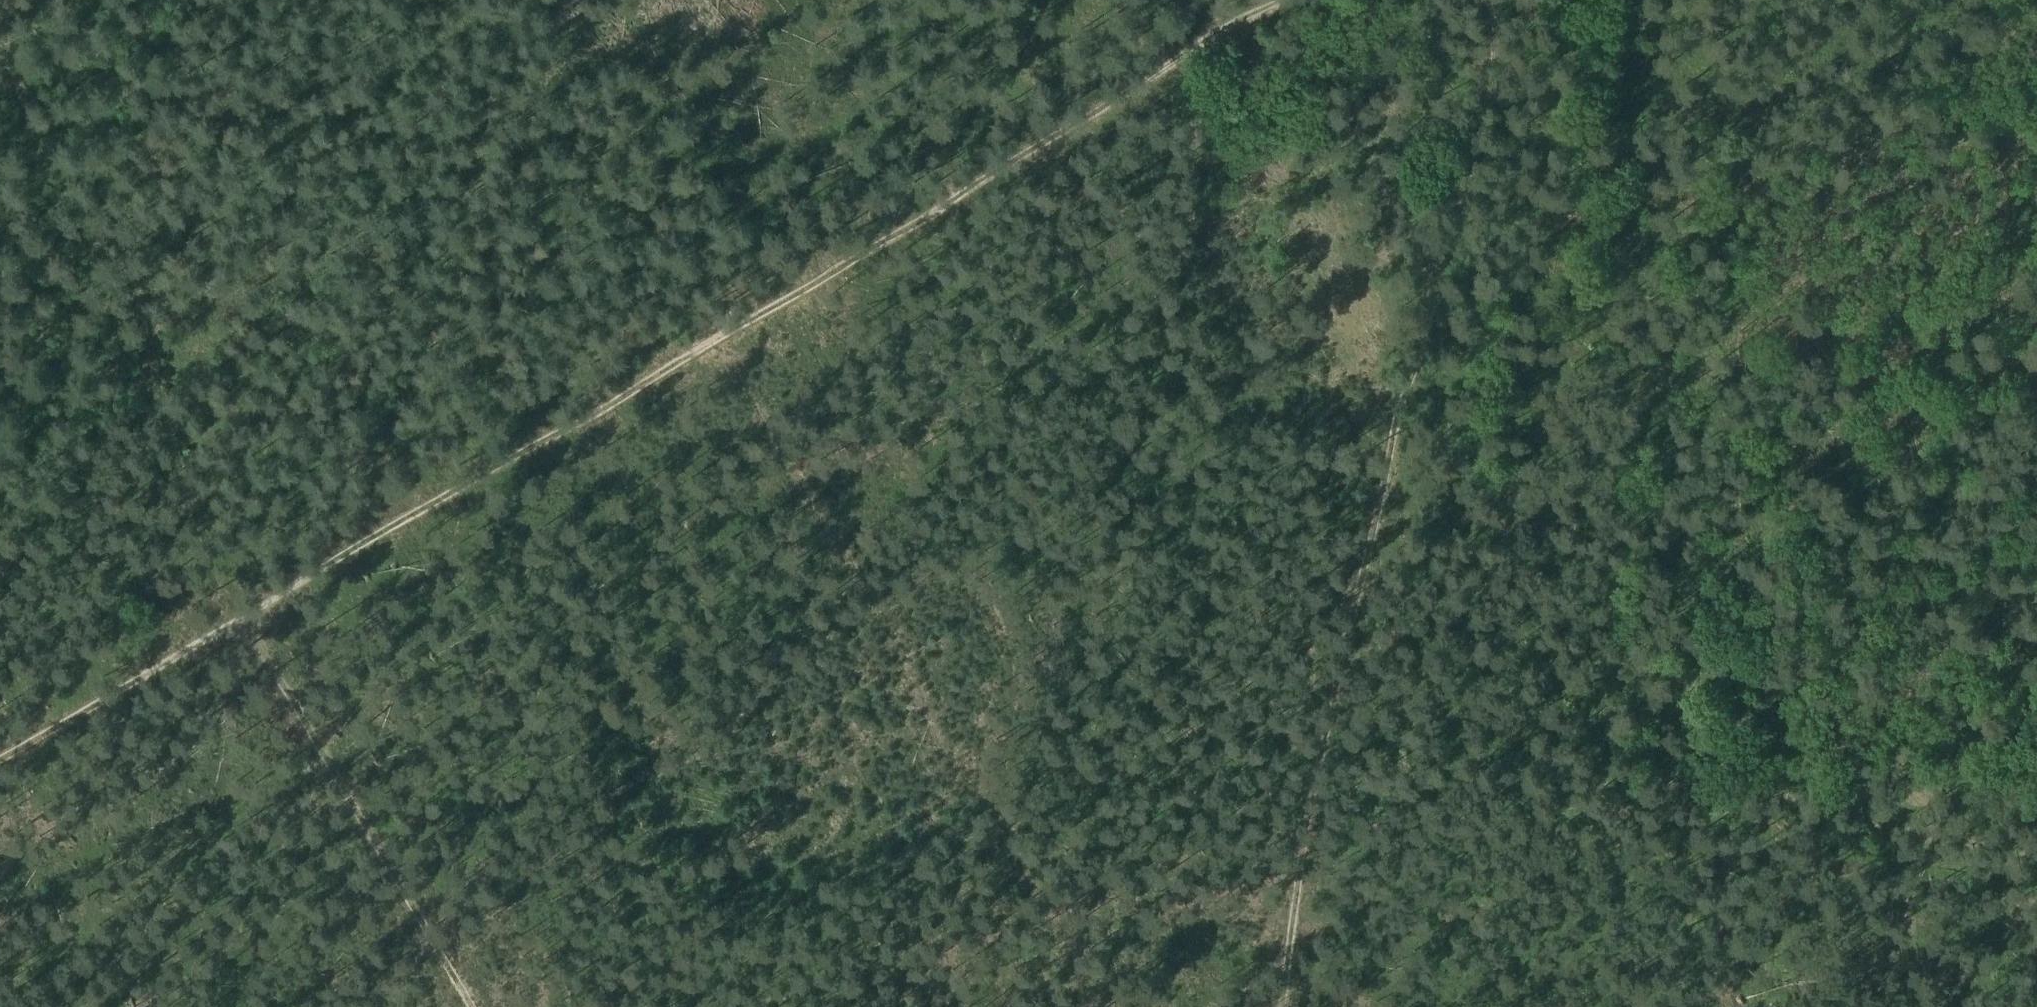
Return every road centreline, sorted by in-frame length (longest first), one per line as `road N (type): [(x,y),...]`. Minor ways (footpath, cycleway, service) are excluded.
road 1 (track): [(1306,0),(0,767)]
road 2 (track): [(1498,0),(1439,278),(1319,724),(1274,1006)]
road 3 (track): [(239,628),(465,1006)]

